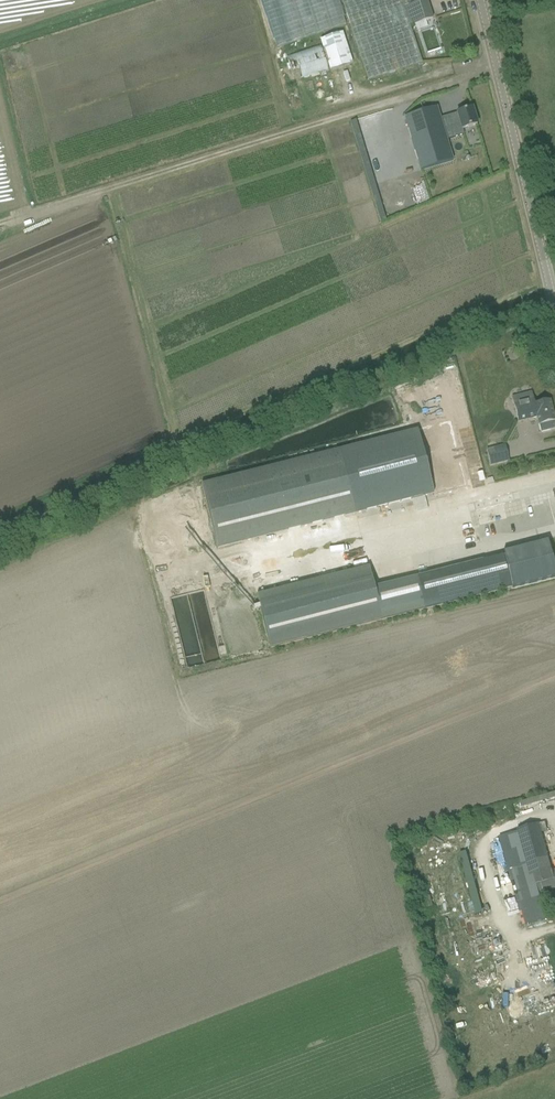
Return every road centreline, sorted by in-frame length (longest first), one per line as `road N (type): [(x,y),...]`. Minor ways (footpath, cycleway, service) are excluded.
road 1 (track): [(0,223),(456,79)]
road 2 (tertiary): [(554,310),(480,0)]

